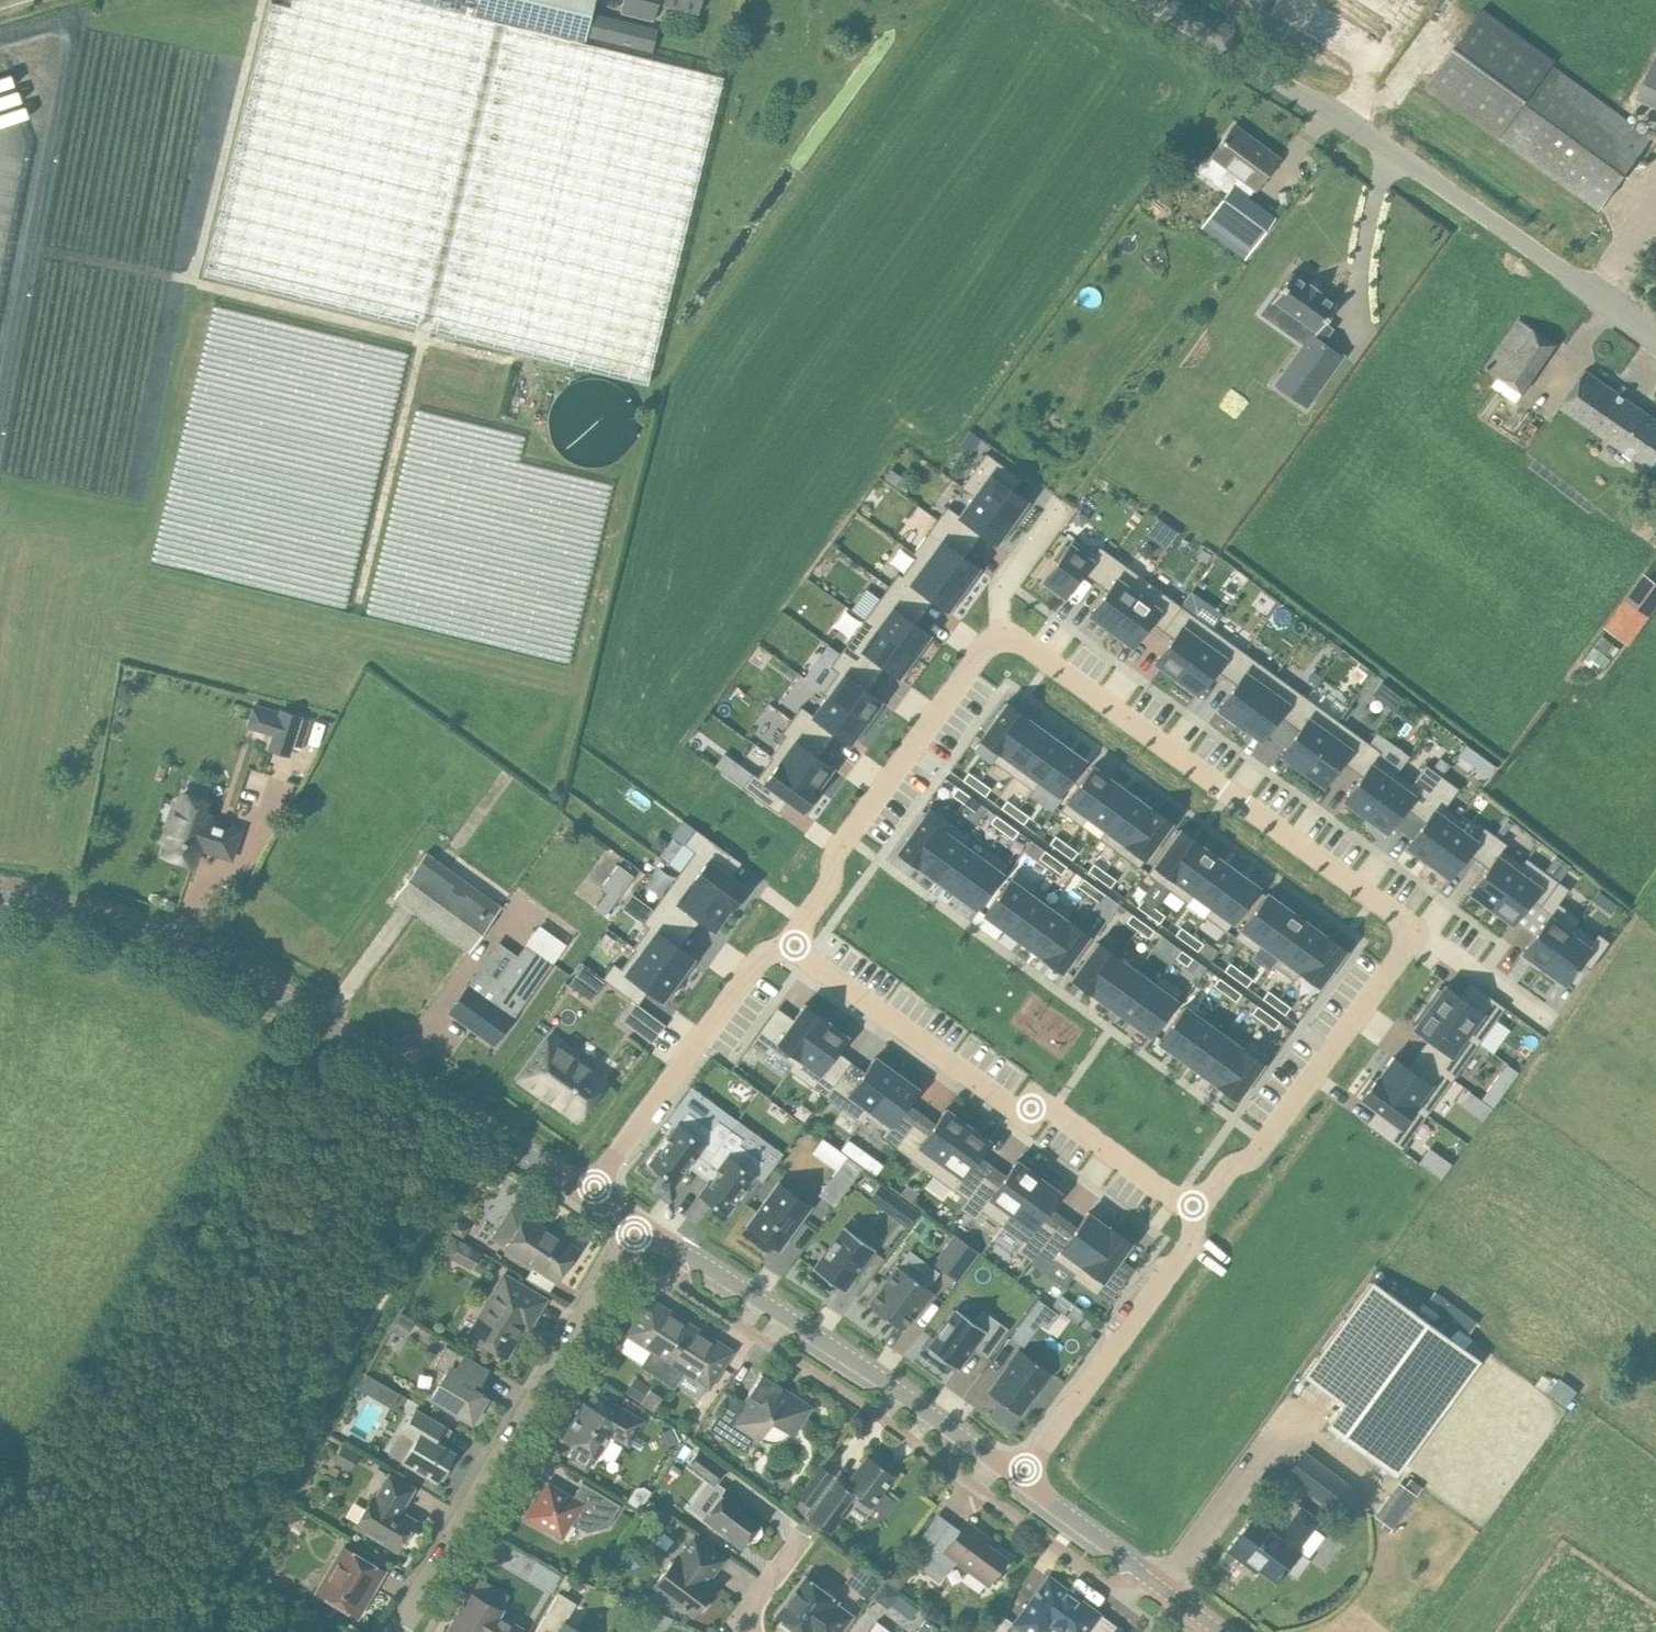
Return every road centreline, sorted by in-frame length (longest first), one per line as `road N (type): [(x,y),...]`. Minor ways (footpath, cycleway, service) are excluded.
road 1 (tertiary): [(593,1195),(266,982),(203,950),(80,909),(0,895)]
road 2 (unclassified): [(1655,339),(1150,0)]
road 3 (residential): [(1415,929),(1000,634)]
road 4 (residential): [(794,945),(1004,1107),(1060,1115),(1195,1212)]
road 5 (residential): [(401,1631),(638,1224)]
road 6 (tertiary): [(1020,1480),(638,1224)]
road 7 (residential): [(1000,634),(837,851),(832,882),(794,945)]
road 8 (residential): [(1195,1212),(1223,1173),(1255,1159),(1415,929)]
road 9 (residential): [(794,945),(762,959),(593,1195)]
road 10 (residential): [(1020,1480),(1185,1257),(1195,1212)]
road 11 (tertiary): [(1224,1631),(1020,1480)]
road 12 (residential): [(1547,1021),(1415,929)]
road 13 (residential): [(1064,511),(1002,589),(1000,634)]

